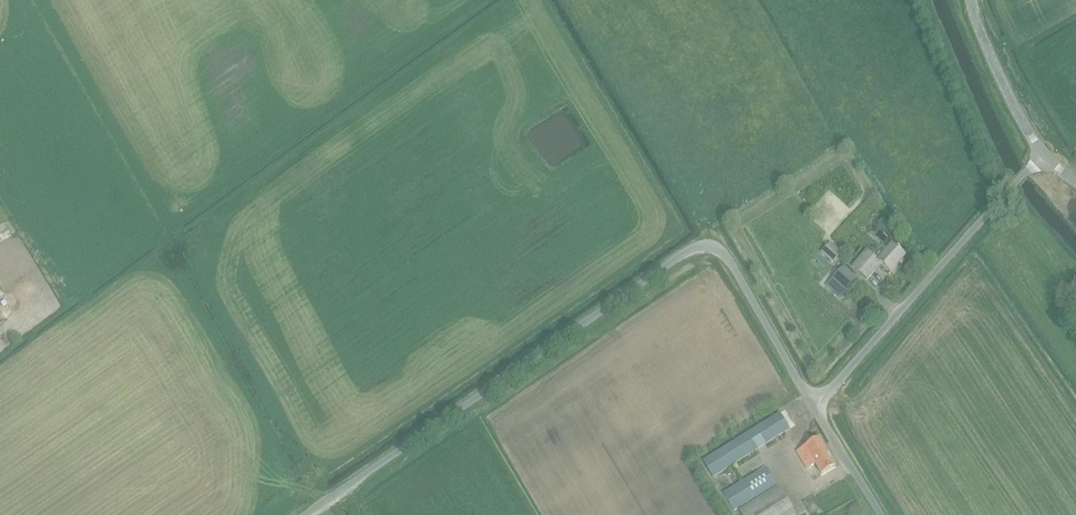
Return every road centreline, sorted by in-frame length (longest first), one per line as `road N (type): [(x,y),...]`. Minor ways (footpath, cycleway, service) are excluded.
road 1 (unclassified): [(309,514),(699,247),(727,256),(821,412)]
road 2 (unclassified): [(821,412),(832,387),(1045,155)]
road 3 (unclassified): [(1045,155),(1006,90),(971,0)]

